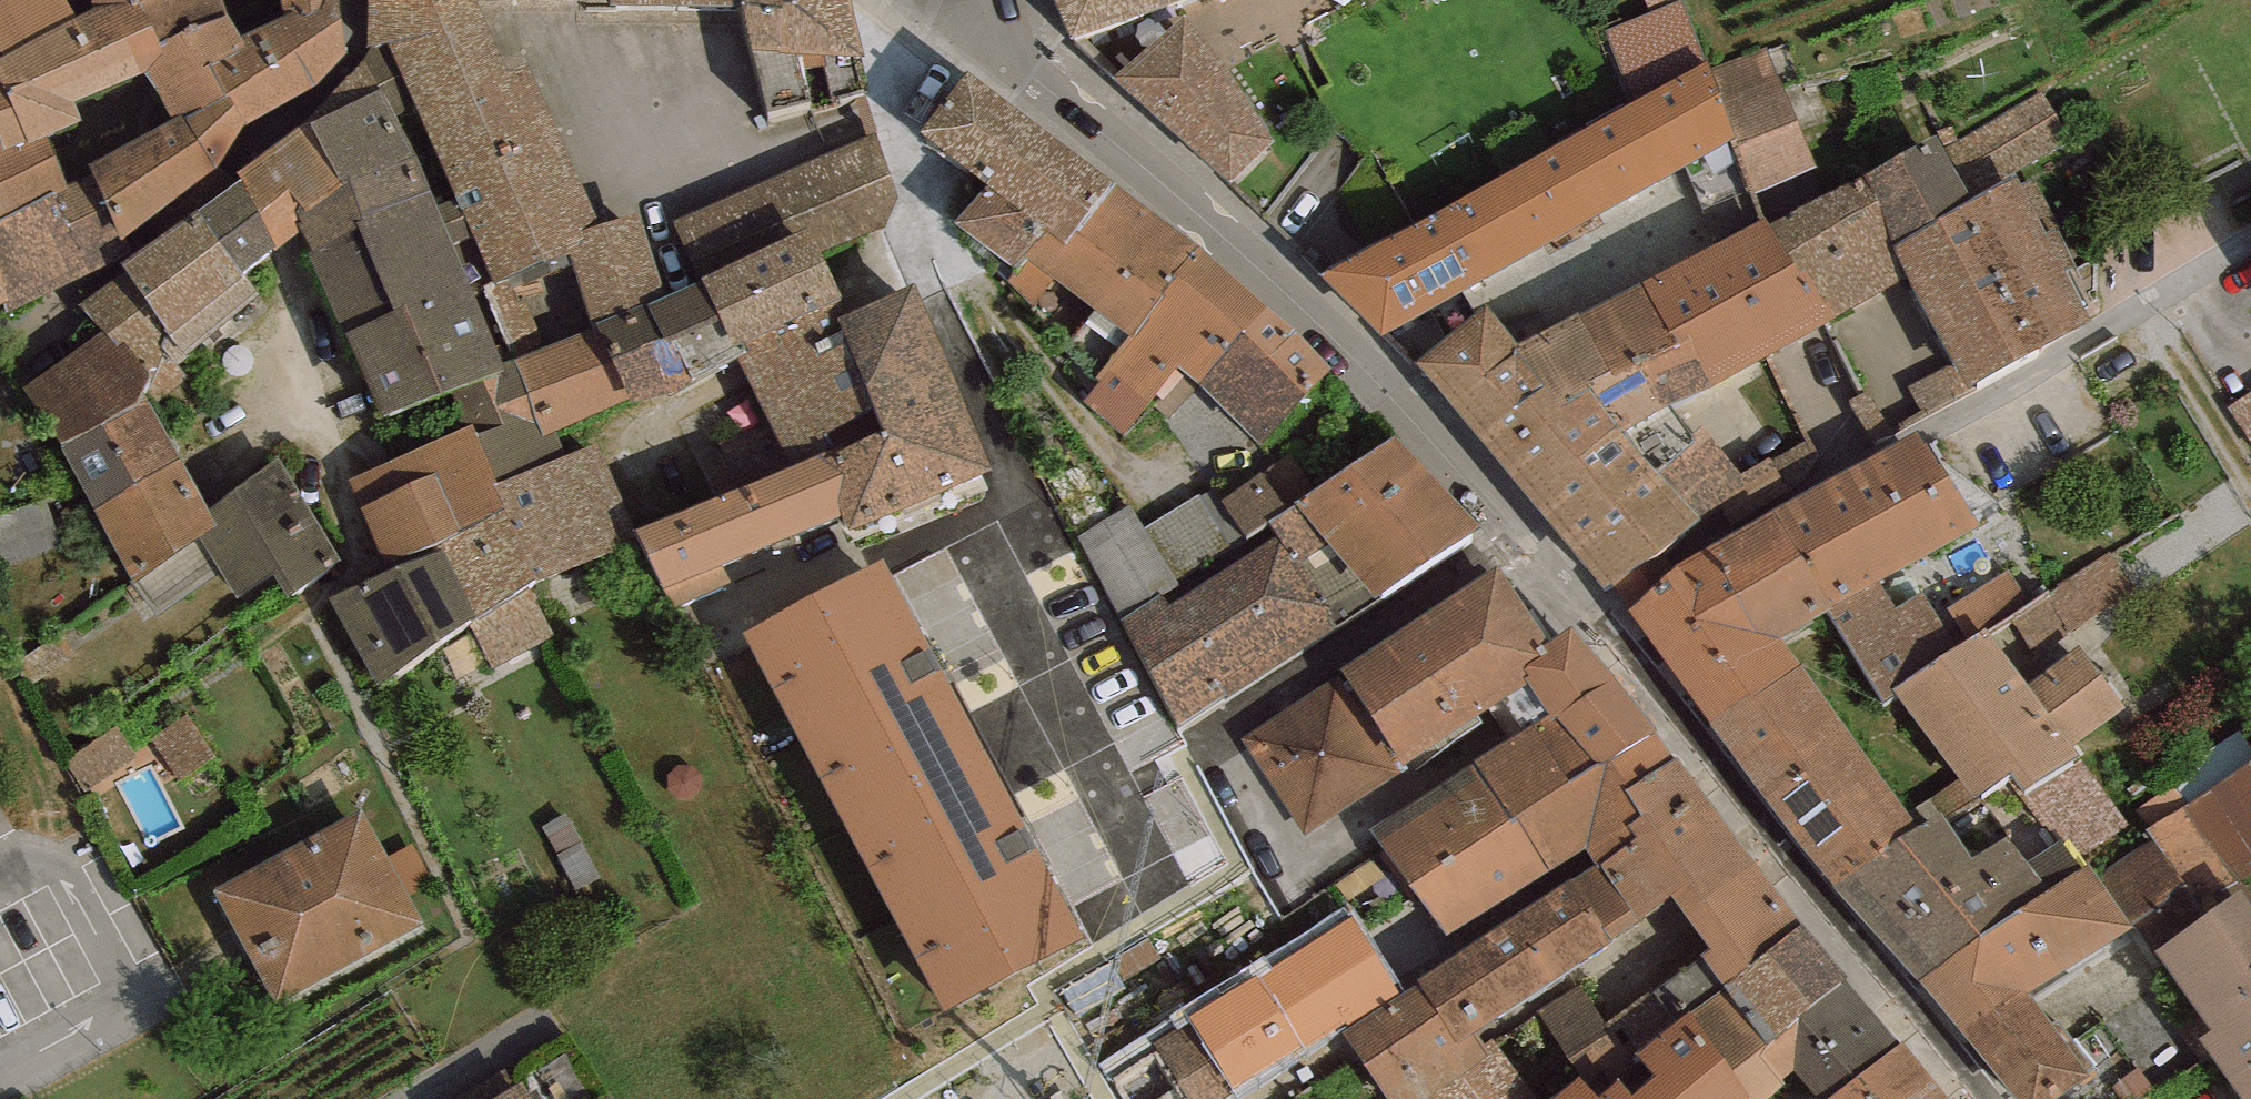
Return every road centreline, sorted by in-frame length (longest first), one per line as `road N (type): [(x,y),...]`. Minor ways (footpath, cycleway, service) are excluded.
road 1 (tertiary): [(1590,623),(1313,310),(957,9)]
road 2 (residential): [(2250,220),(2140,318),(1863,454),(1662,567),(1590,623)]
road 3 (tertiary): [(1977,1098),(1590,623)]
road 4 (residential): [(957,9),(912,52),(893,130),(1037,471)]

